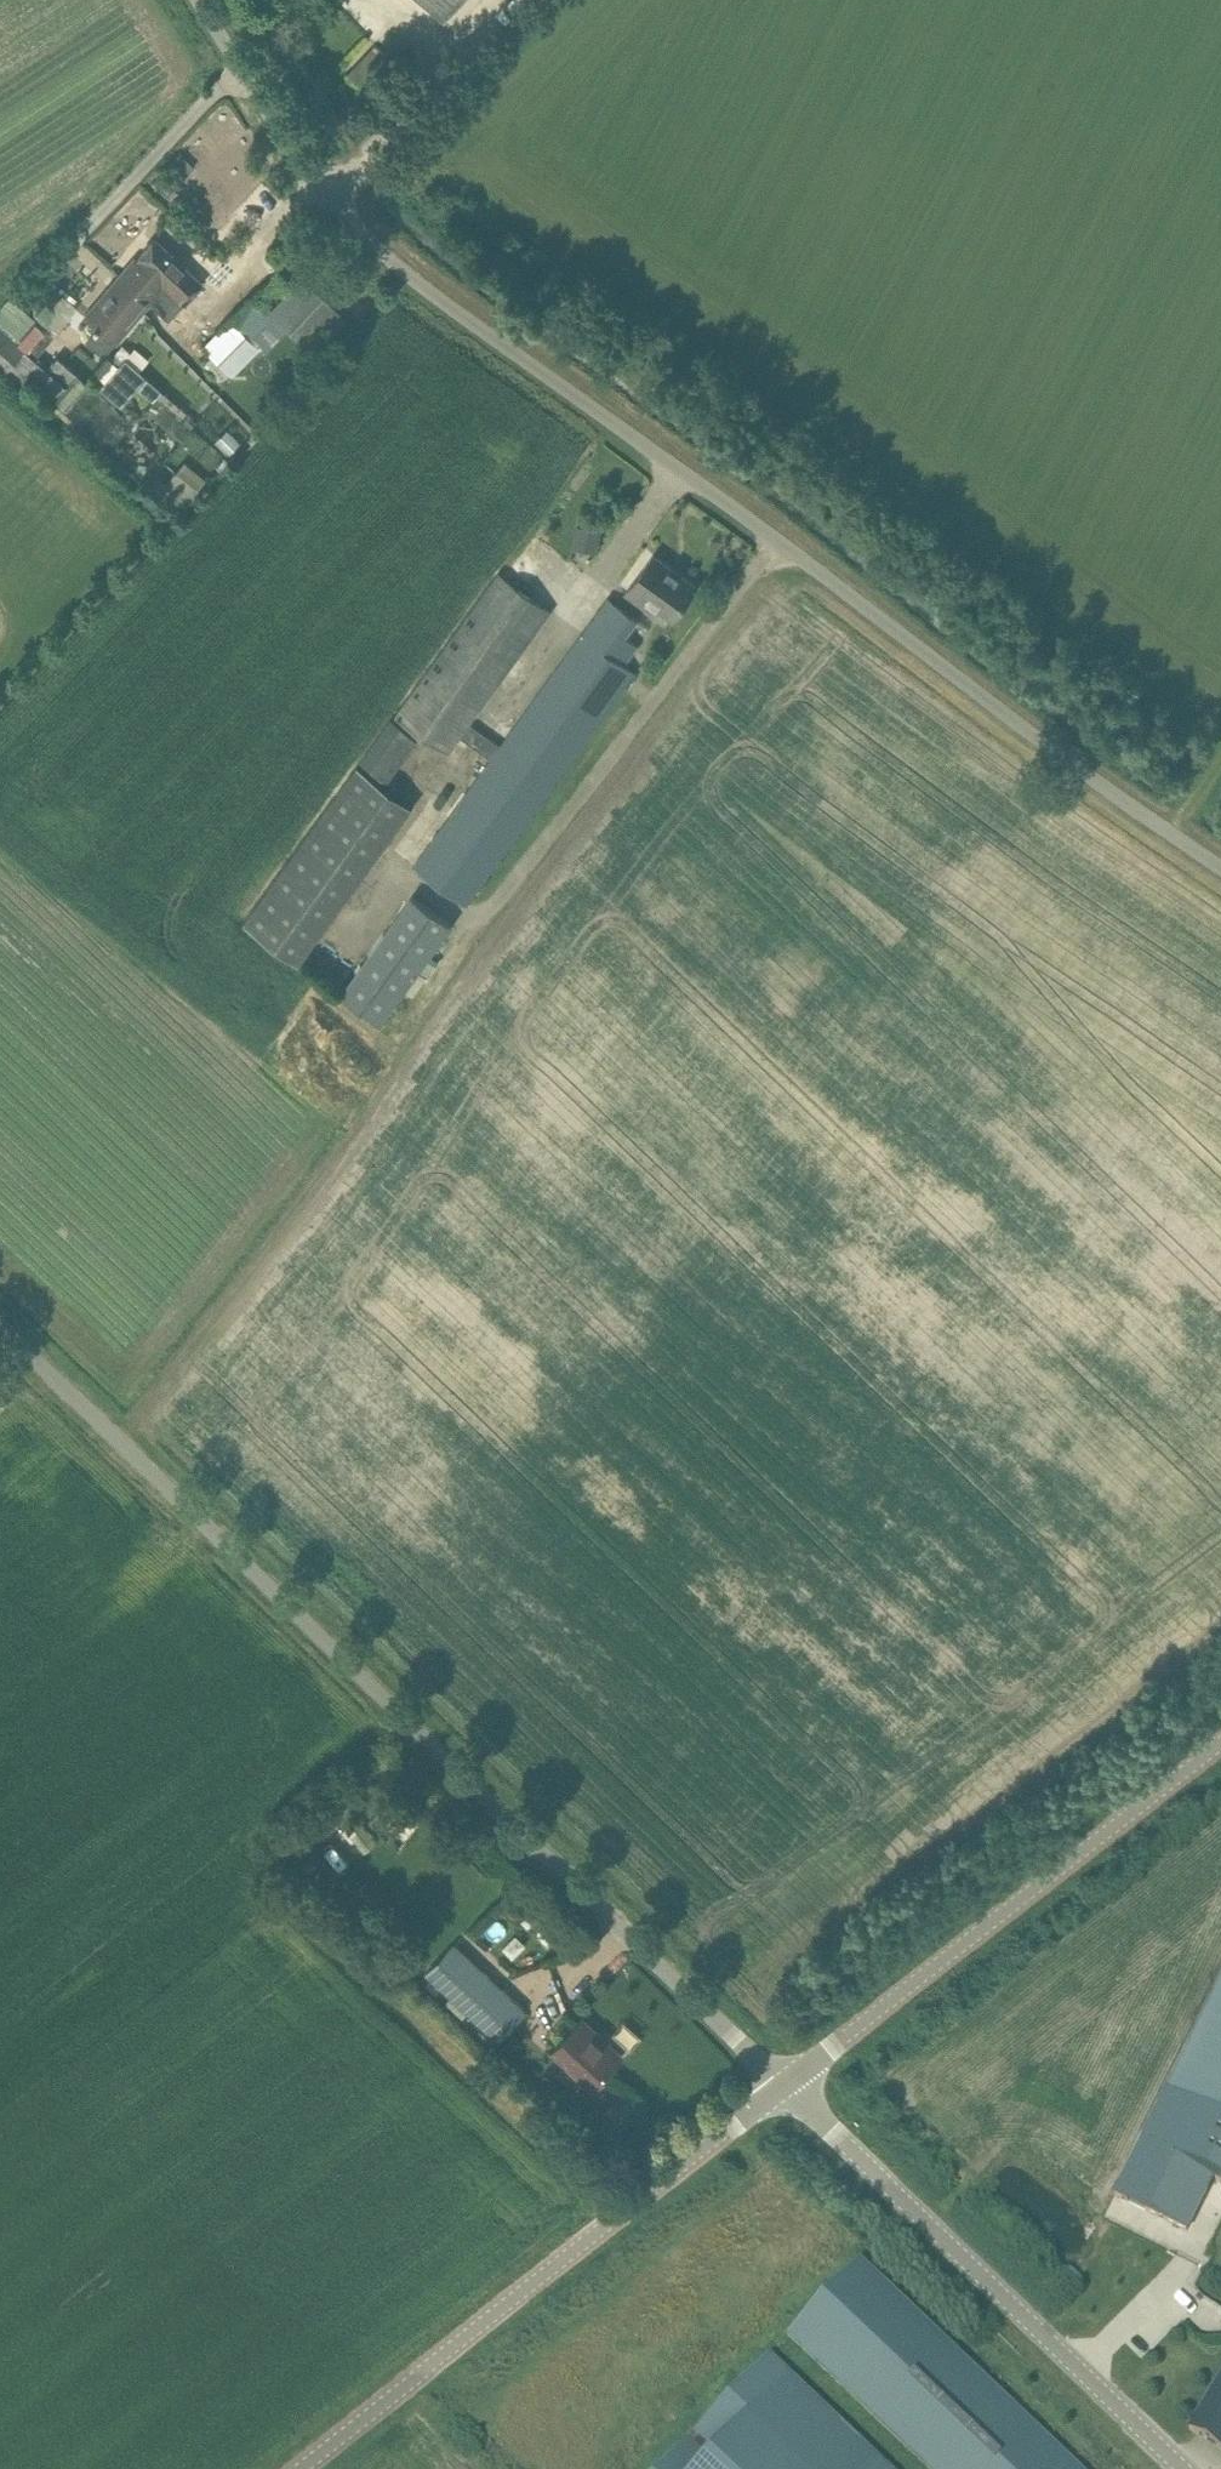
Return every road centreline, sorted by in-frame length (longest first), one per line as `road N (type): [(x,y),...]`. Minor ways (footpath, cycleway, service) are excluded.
road 1 (unclassified): [(1220,871),(378,251),(305,163),(198,0)]
road 2 (unclassified): [(787,2085),(0,1325)]
road 3 (unclassified): [(300,2468),(787,2085)]
road 4 (unclassified): [(1187,2468),(787,2085)]
road 5 (unclassified): [(787,2085),(1220,1745)]

